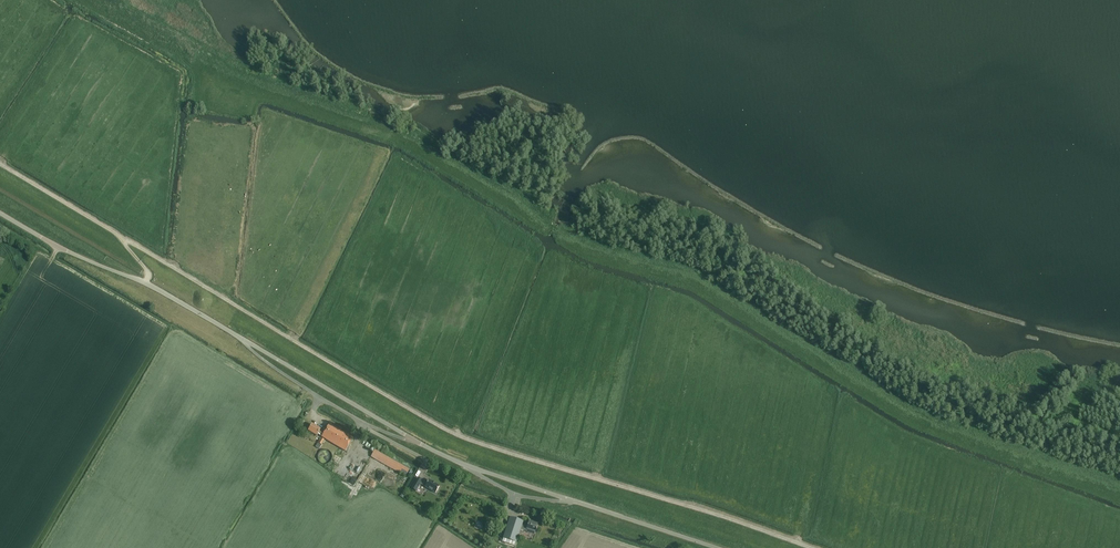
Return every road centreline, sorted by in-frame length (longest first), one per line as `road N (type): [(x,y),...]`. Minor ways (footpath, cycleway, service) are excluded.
road 1 (track): [(0,166),(449,435),(807,547)]
road 2 (unclassified): [(721,547),(421,445)]
road 3 (unclassified): [(237,336),(0,213)]
road 4 (unclassified): [(421,445),(354,417),(237,336)]
road 5 (unclassified): [(421,445),(237,336)]

